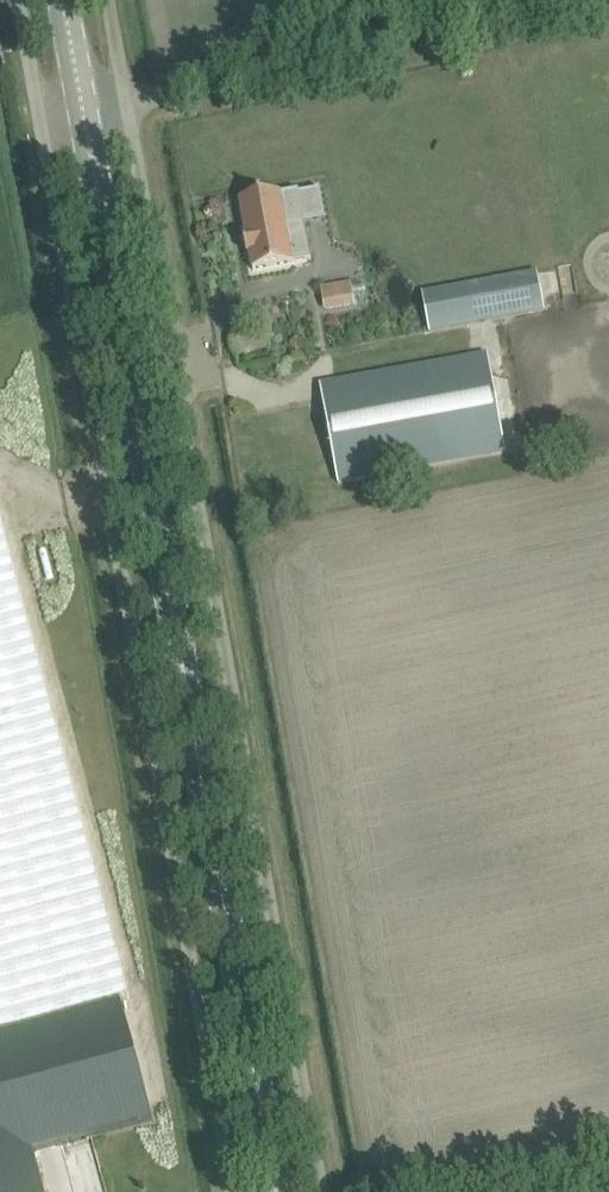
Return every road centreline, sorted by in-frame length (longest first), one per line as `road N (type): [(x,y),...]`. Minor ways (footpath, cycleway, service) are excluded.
road 1 (unclassified): [(329,1191),(129,100)]
road 2 (primary): [(274,1191),(84,112)]
road 3 (unclassified): [(231,1191),(40,120)]
road 4 (unclassified): [(129,100),(561,0)]
road 5 (unclassified): [(40,120),(19,0)]

